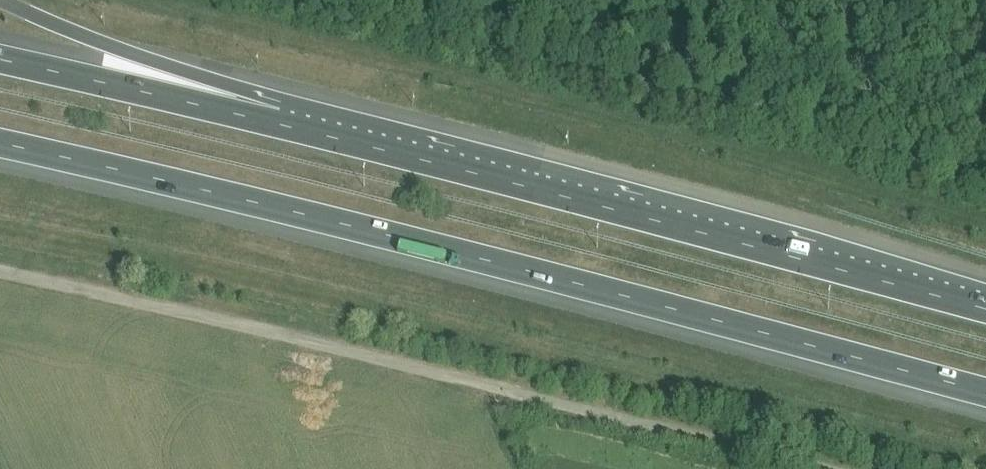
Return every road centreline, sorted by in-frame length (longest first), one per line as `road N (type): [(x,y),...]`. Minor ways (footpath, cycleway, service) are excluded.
road 1 (motorway): [(985,310),(0,56)]
road 2 (motorway): [(0,143),(578,281),(985,393)]
road 3 (unclassified): [(823,468),(0,270)]

